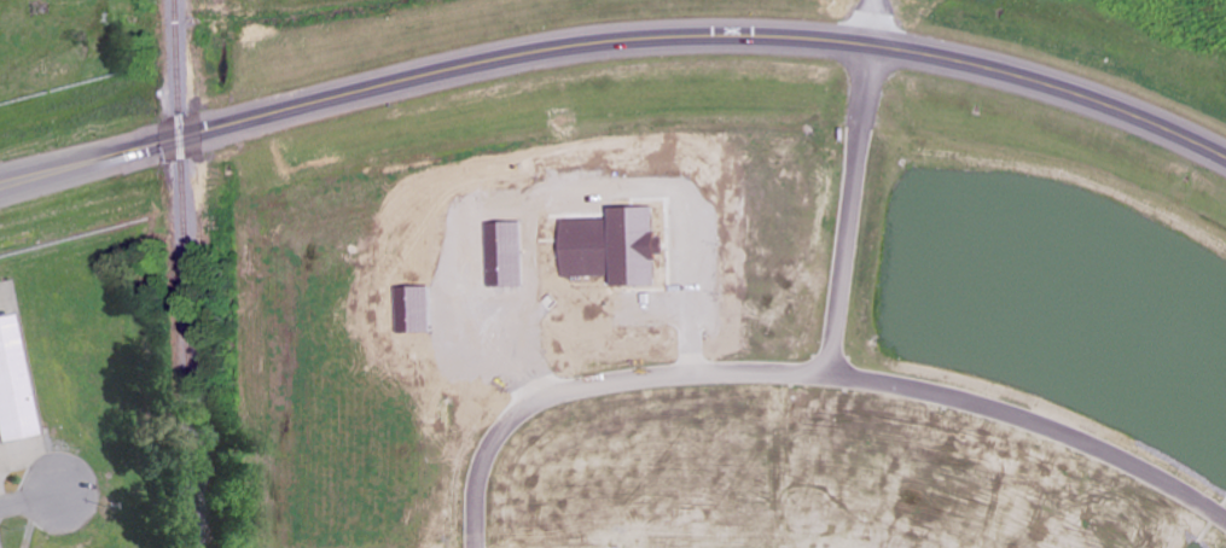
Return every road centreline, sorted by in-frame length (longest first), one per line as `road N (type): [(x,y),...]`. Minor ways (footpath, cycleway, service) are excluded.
road 1 (trunk): [(1225,156),(1122,109),(952,59),(803,39),(688,36),(448,71),(0,184)]
road 2 (residential): [(833,375),(737,372),(544,398),(483,459),(477,547)]
road 3 (residential): [(1225,520),(1179,486),(1079,437),(948,396),(833,375)]
road 4 (residential): [(876,47),(833,375)]

